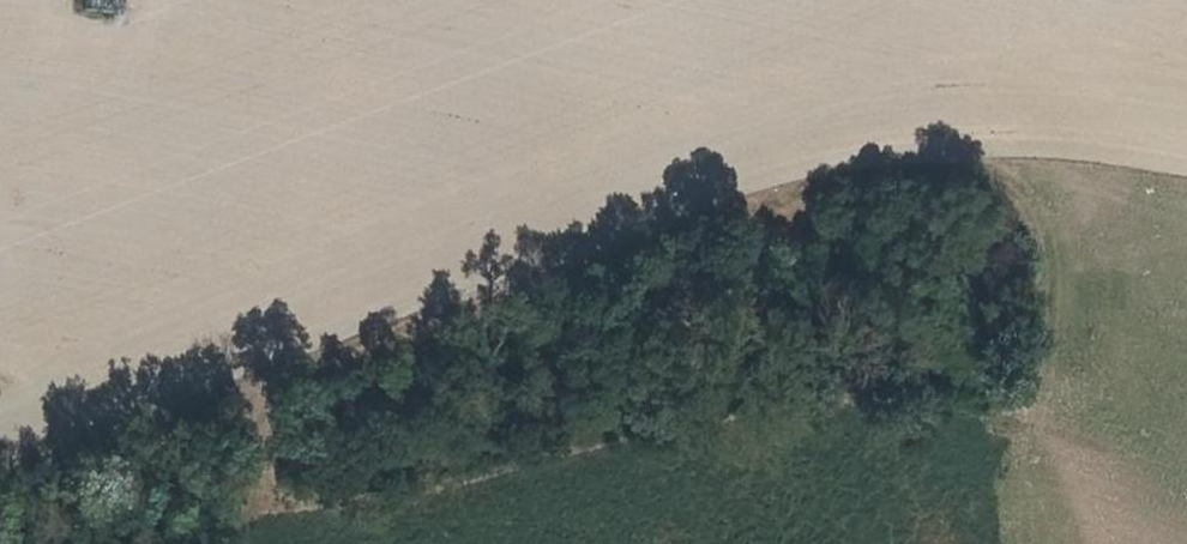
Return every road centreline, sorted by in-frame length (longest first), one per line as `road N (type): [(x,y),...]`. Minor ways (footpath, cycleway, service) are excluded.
road 1 (track): [(238,505),(422,487),(781,410),(948,411),(1057,427),(1186,468)]
road 2 (track): [(231,543),(258,413),(289,375),(728,211)]

